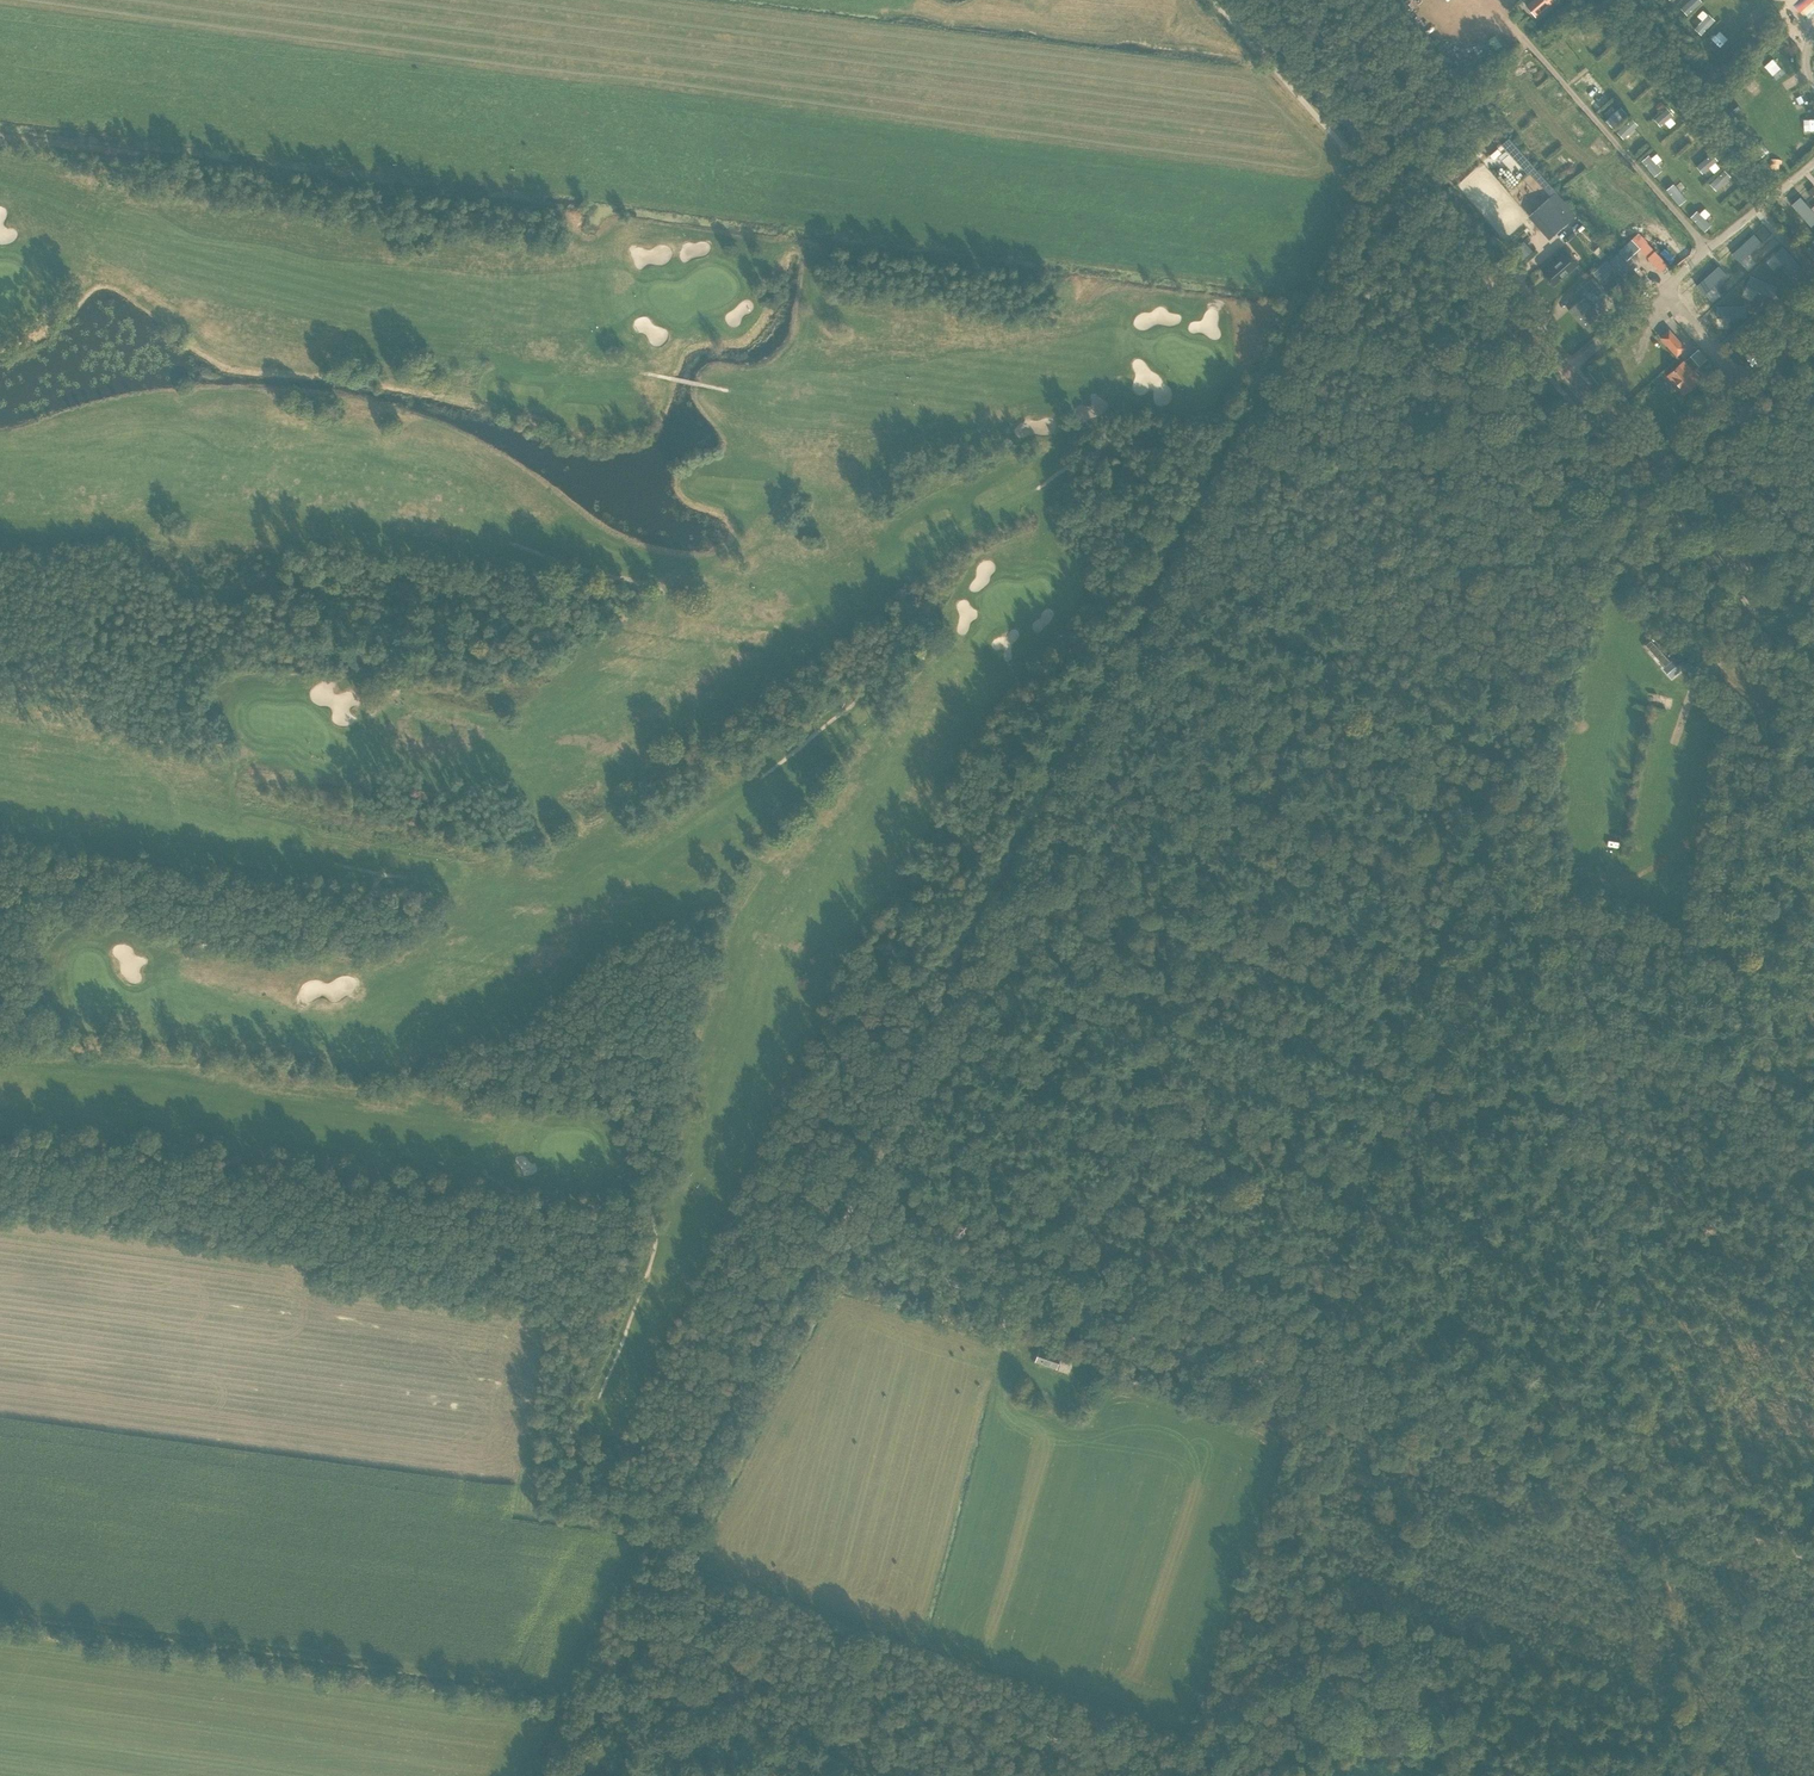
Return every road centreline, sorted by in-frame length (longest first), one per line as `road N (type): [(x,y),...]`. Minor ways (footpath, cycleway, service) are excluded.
road 1 (track): [(1383,192),(835,1242)]
road 2 (track): [(835,1242),(1813,1558)]
road 3 (tertiary): [(1572,375),(1247,0)]
road 4 (track): [(695,1506),(553,1775)]
road 5 (track): [(835,1242),(695,1506)]
road 6 (tertiary): [(1813,651),(1645,458)]
road 7 (unclassified): [(1665,292),(1813,164)]
road 8 (track): [(1663,681),(1756,585)]
road 9 (unclassified): [(1665,292),(1572,375)]
road 10 (unclassified): [(1645,458),(1737,376)]

